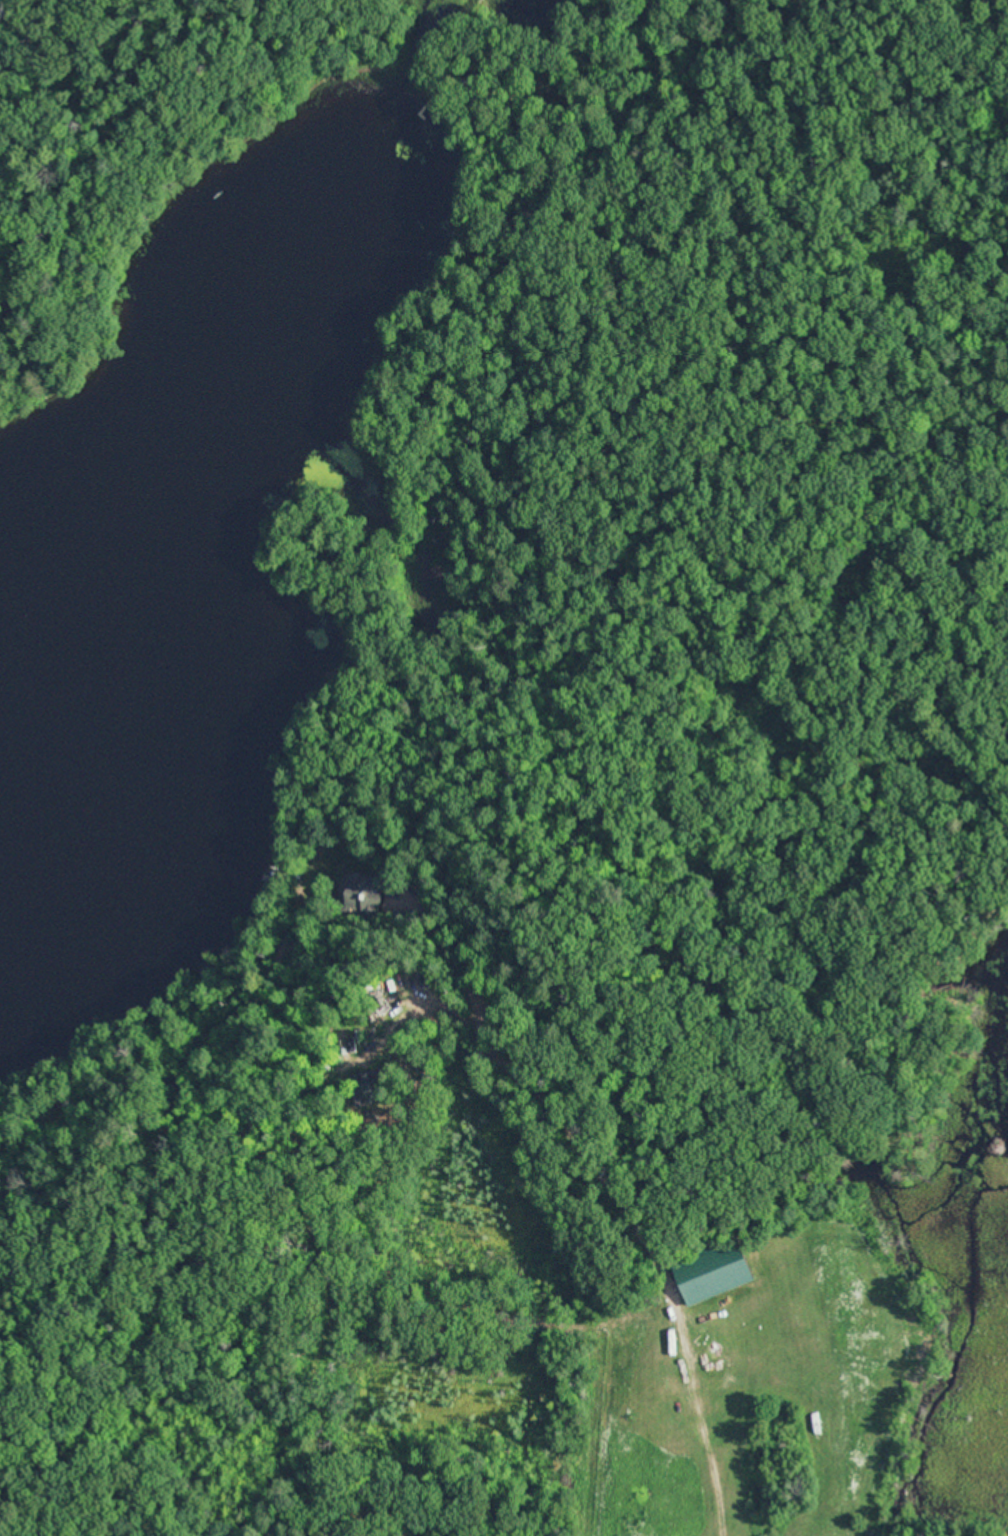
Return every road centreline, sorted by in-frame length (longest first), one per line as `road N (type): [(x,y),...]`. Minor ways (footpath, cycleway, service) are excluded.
road 1 (track): [(348,1535),(343,1365)]

